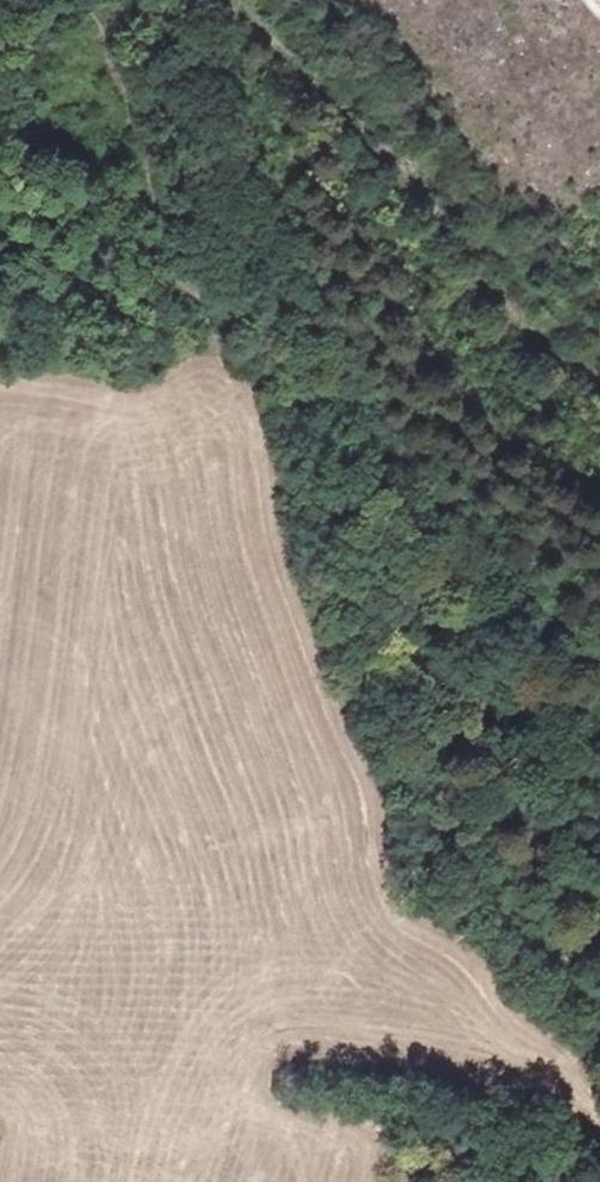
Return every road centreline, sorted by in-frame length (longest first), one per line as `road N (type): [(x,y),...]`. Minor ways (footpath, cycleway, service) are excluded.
road 1 (track): [(599,383),(580,375),(231,0)]

